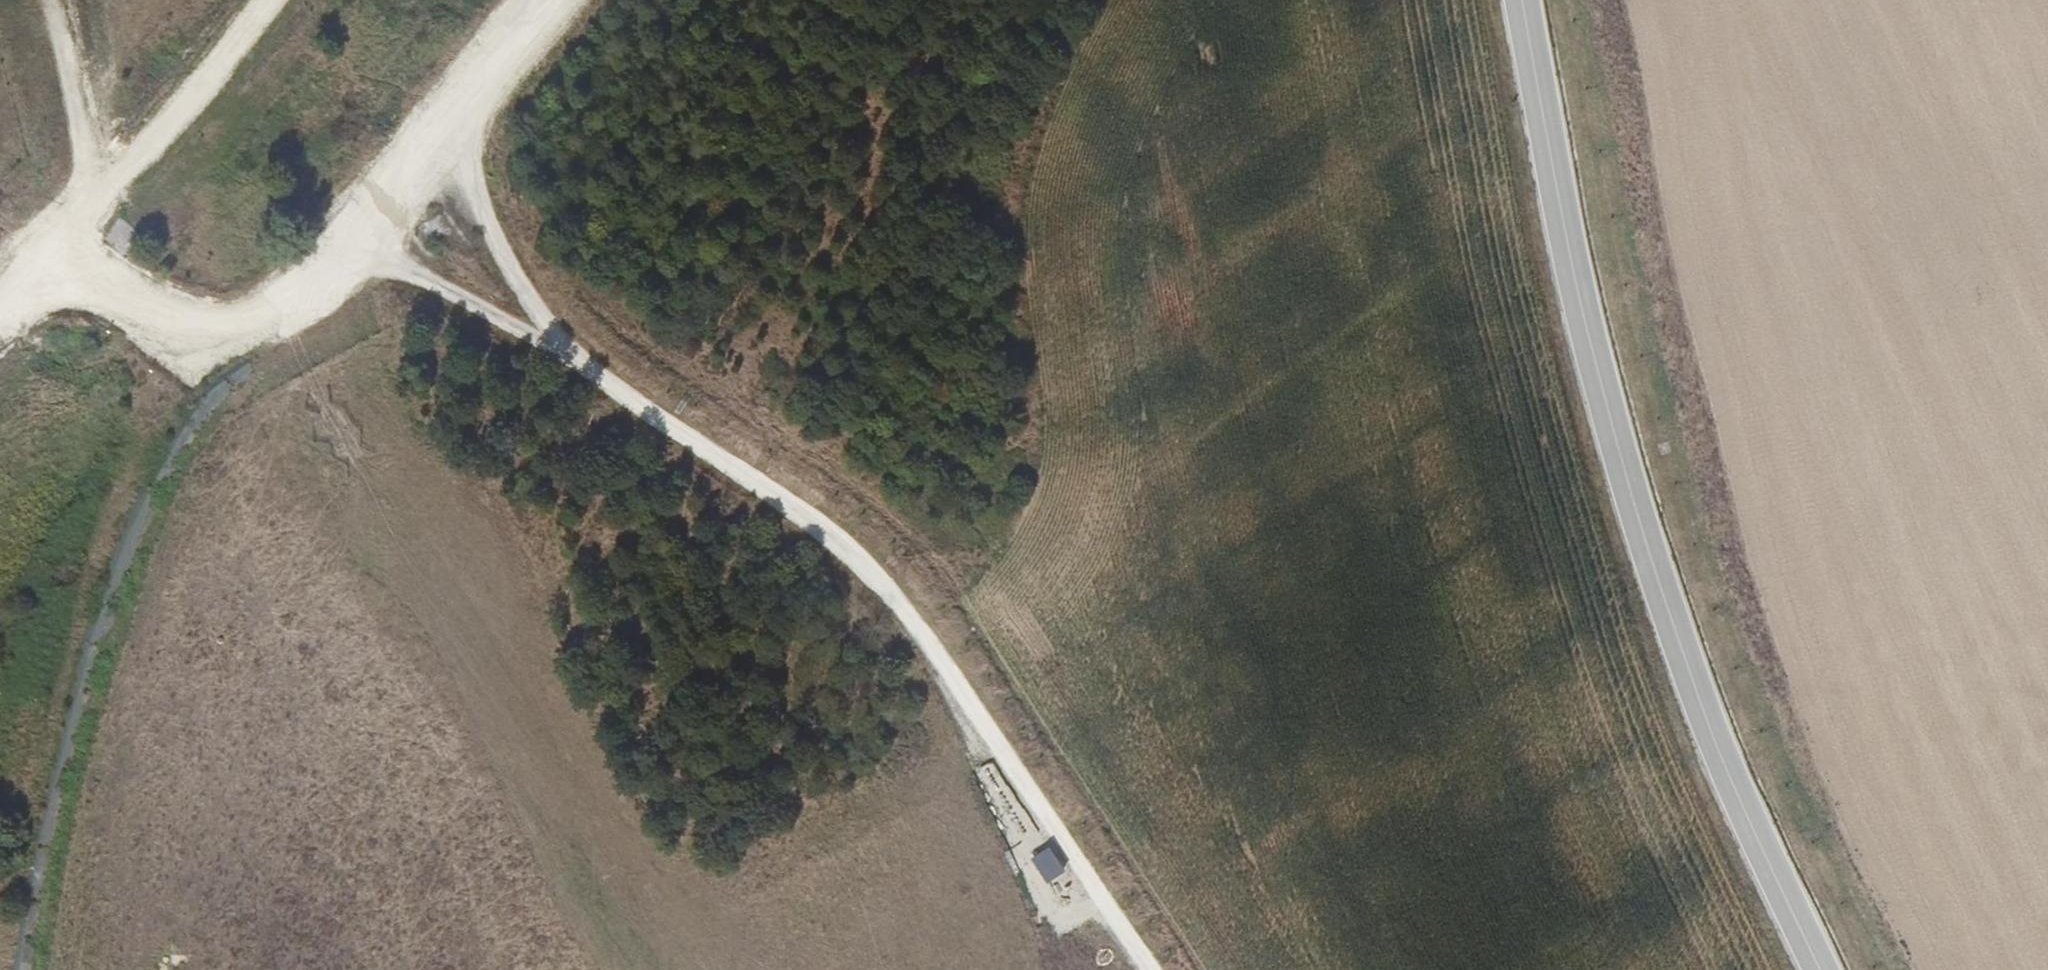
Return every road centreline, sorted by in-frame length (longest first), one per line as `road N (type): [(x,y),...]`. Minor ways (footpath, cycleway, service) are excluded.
road 1 (track): [(349,226),(801,514),(947,641),(1003,714),(1165,969)]
road 2 (track): [(0,326),(69,266),(173,319),(273,311),(547,0)]

